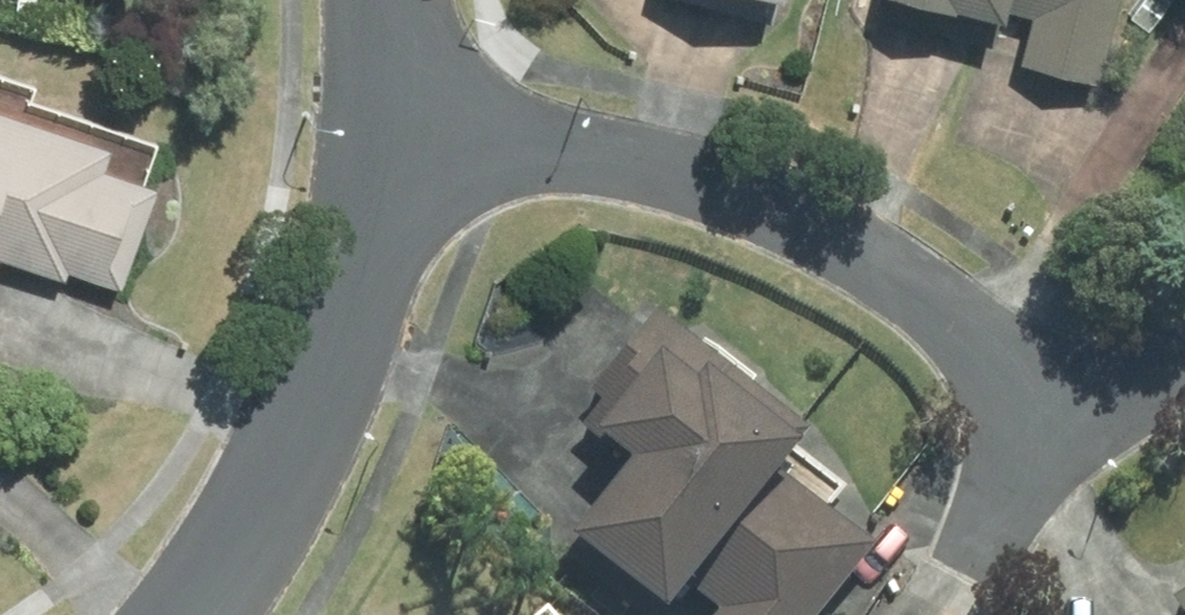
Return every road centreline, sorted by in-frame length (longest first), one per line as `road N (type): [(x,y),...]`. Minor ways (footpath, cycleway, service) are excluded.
road 1 (residential): [(356,199),(635,189),(804,223),(941,318),(958,396)]
road 2 (residential): [(356,199),(216,614)]
road 3 (residential): [(1184,291),(958,396)]
road 4 (residential): [(344,0),(356,199)]

